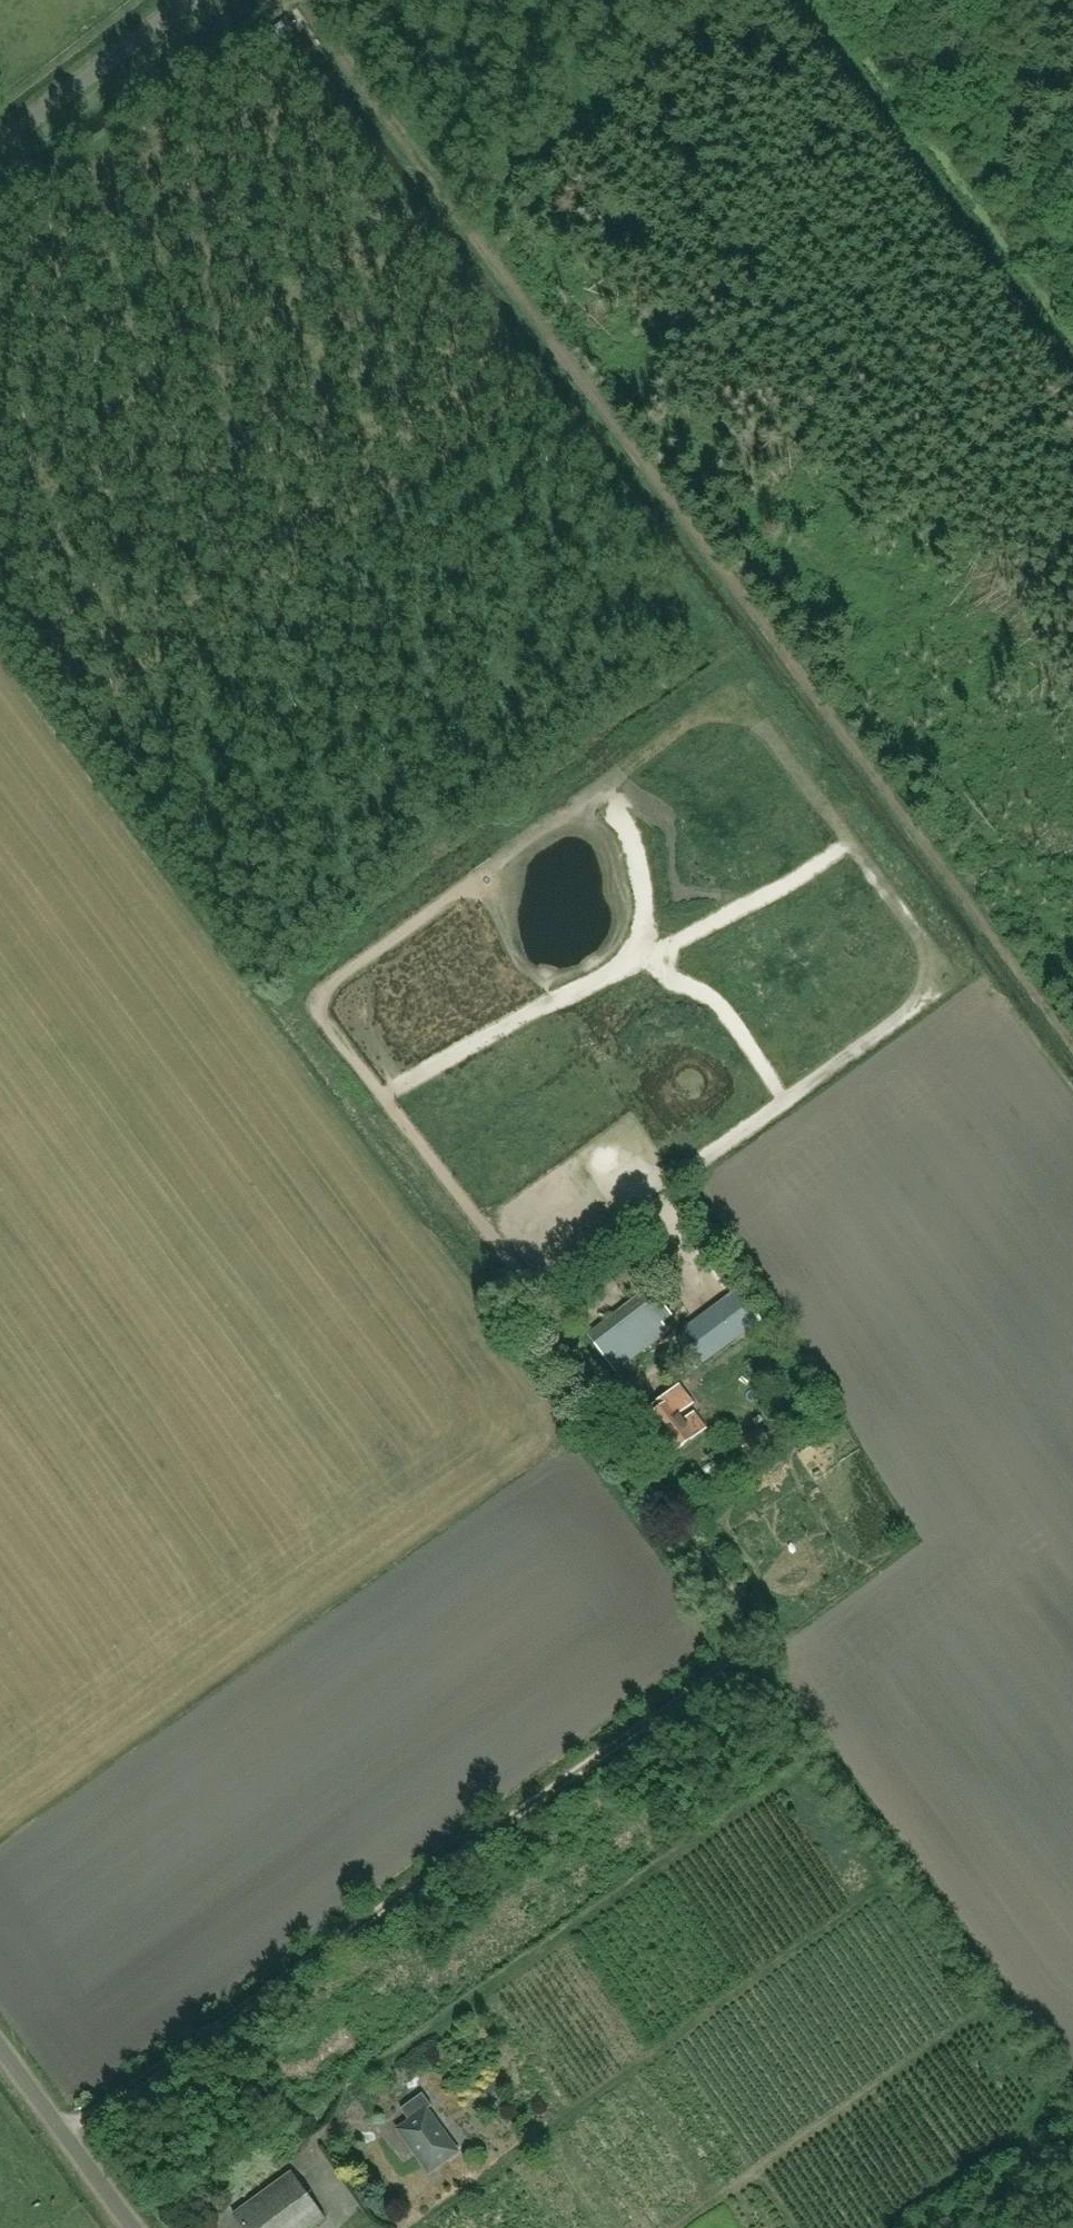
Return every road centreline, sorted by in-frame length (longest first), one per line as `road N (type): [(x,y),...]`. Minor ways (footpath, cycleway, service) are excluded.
road 1 (unclassified): [(0,141),(185,0)]
road 2 (unclassified): [(129,2227),(0,2053)]

